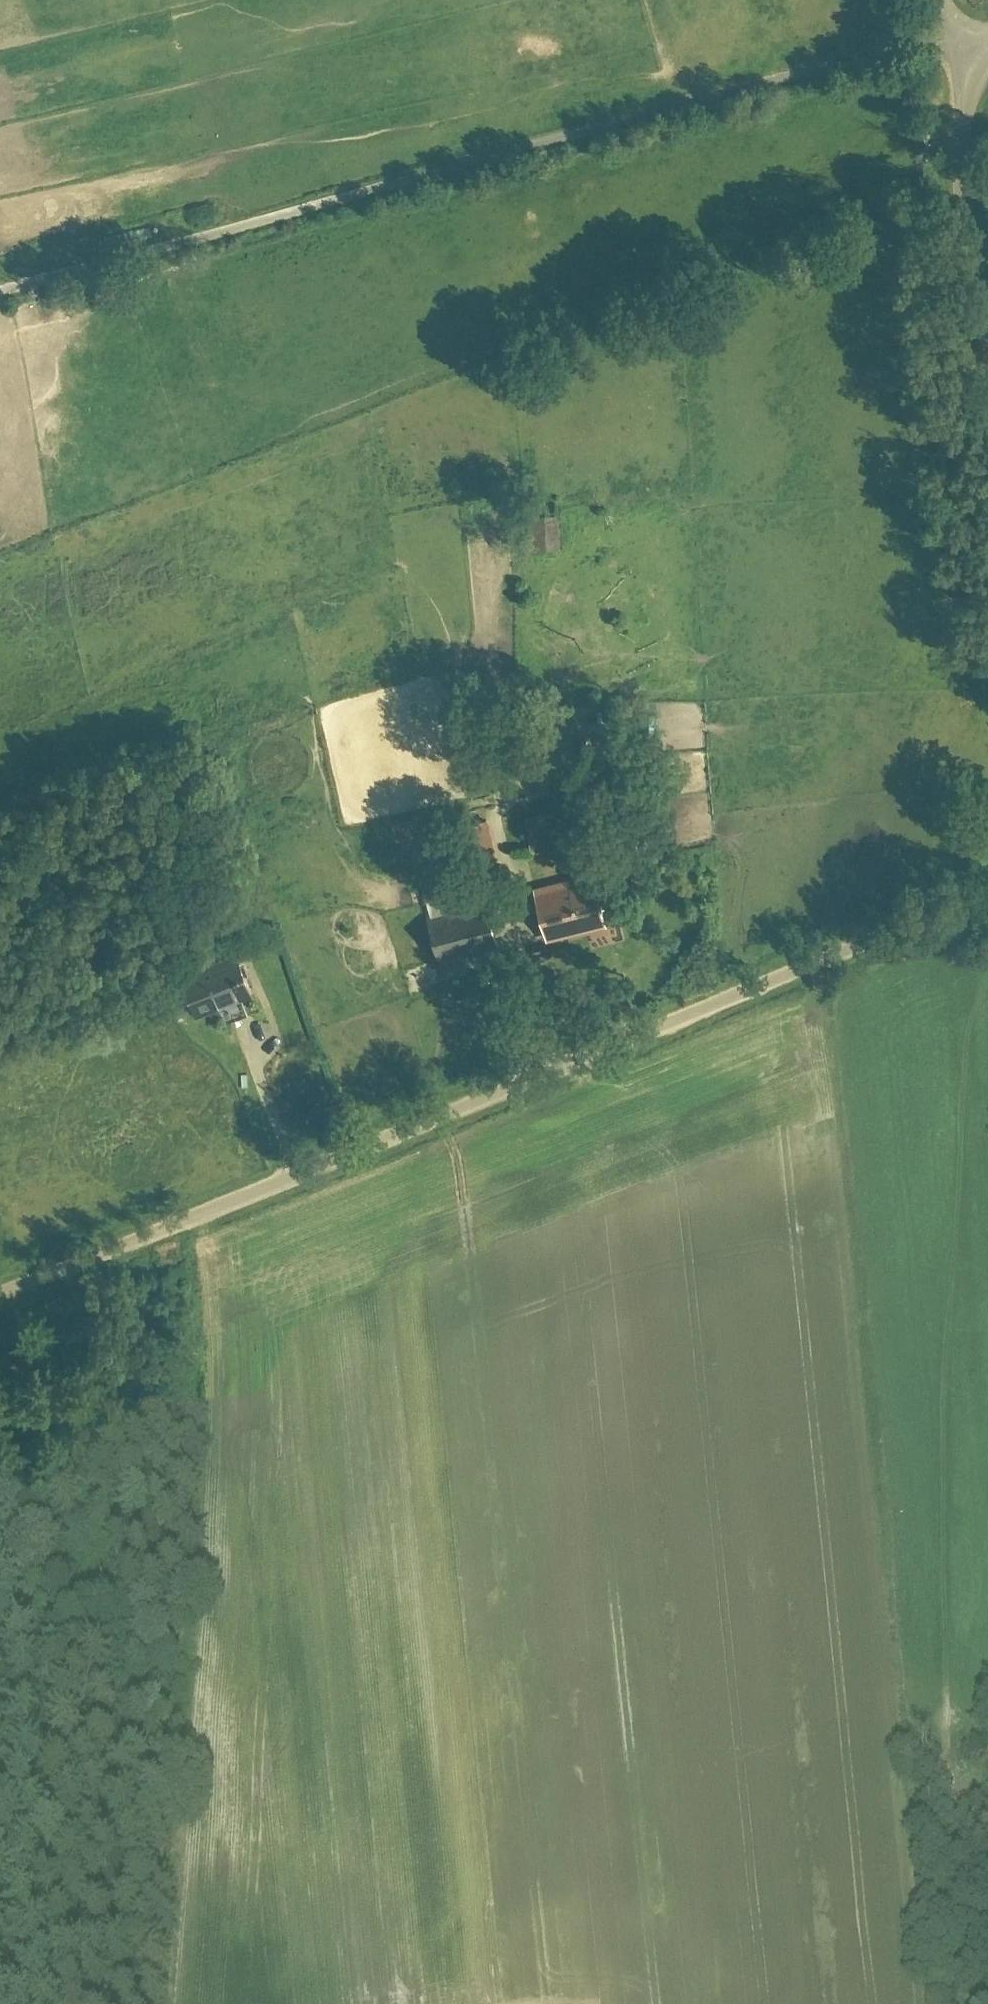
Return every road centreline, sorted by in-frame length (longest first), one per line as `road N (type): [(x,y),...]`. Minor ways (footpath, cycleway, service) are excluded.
road 1 (residential): [(0,1295),(987,886)]
road 2 (track): [(0,292),(720,96),(987,34)]
road 3 (residential): [(987,338),(961,179),(964,92),(974,64)]

